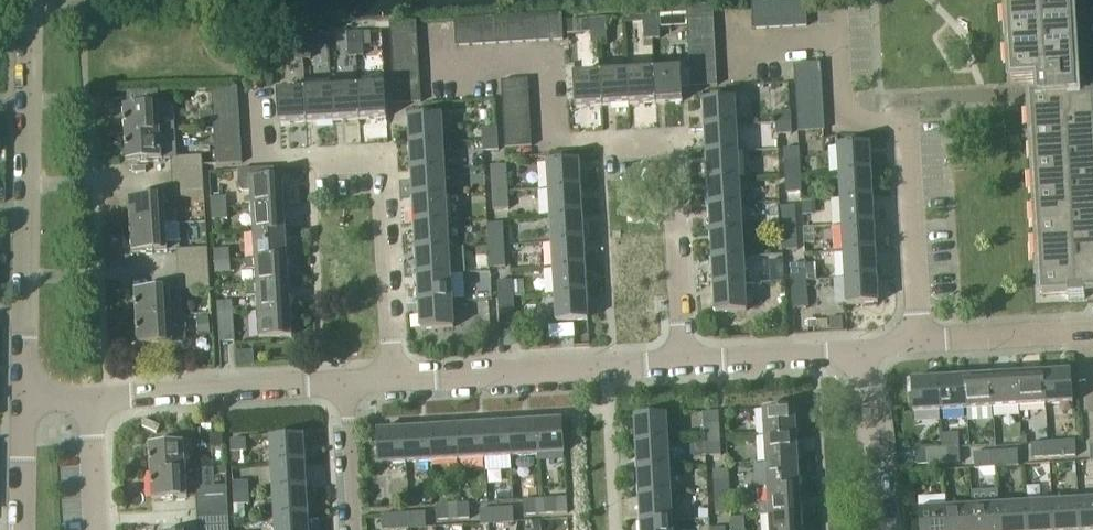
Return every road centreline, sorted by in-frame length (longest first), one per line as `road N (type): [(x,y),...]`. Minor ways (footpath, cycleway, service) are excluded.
road 1 (residential): [(685,360),(671,137),(556,142),(550,58),(440,66)]
road 2 (residential): [(25,400),(29,0)]
road 3 (residential): [(394,379),(381,157),(309,159)]
road 4 (residential): [(685,360),(394,379)]
road 5 (residential): [(343,381),(92,396)]
road 6 (residential): [(919,340),(904,120)]
road 7 (residential): [(862,353),(685,360)]
road 8 (residential): [(882,529),(862,353)]
road 9 (residential): [(919,340),(1092,331)]
road 10 (residential): [(352,529),(343,381)]
road 11 (residential): [(98,529),(92,396)]
road 12 (residential): [(24,529),(25,400)]

